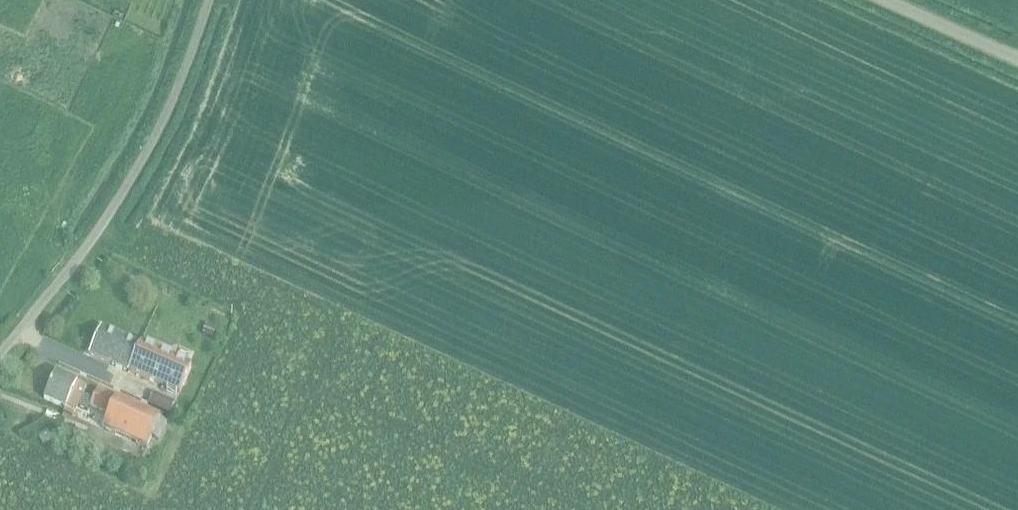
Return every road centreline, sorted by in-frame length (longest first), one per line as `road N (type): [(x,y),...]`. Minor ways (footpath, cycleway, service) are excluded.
road 1 (residential): [(211,0),(159,130),(101,228),(0,360)]
road 2 (unclassified): [(1017,58),(886,0)]

